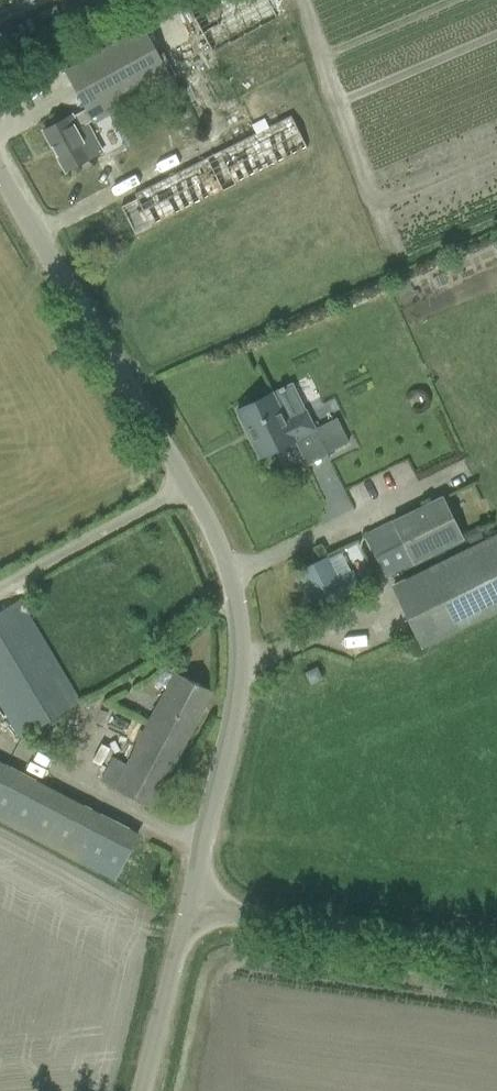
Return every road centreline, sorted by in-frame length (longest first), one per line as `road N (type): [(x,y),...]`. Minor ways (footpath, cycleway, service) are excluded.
road 1 (unclassified): [(200,912),(233,719),(230,587),(218,538),(0,160)]
road 2 (unclassified): [(200,912),(496,951)]
road 3 (unclassified): [(146,1090),(200,912)]

